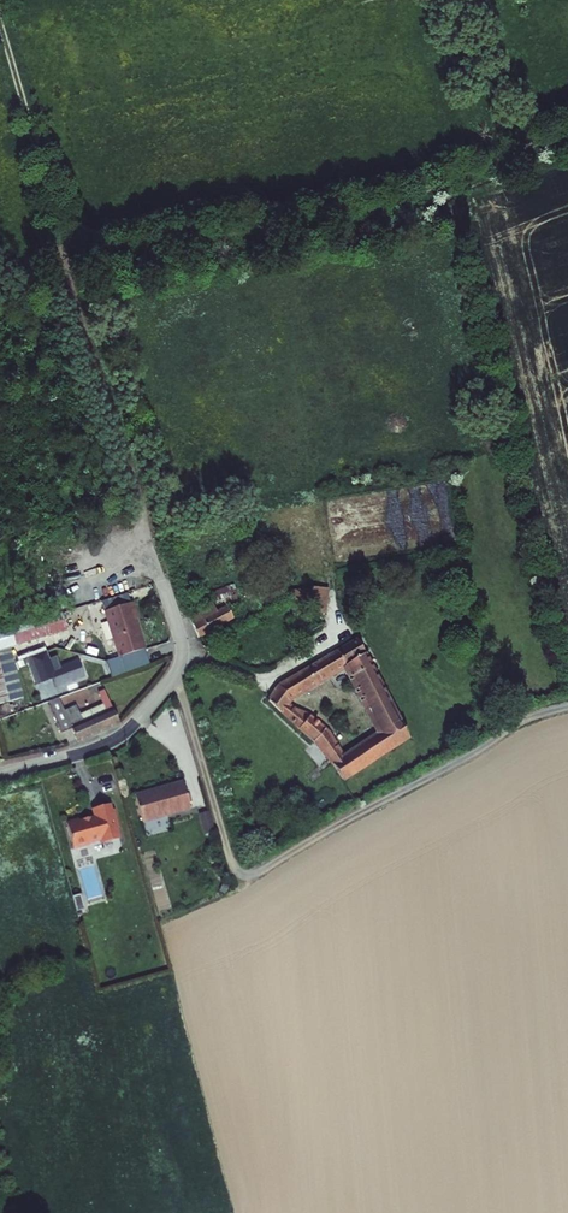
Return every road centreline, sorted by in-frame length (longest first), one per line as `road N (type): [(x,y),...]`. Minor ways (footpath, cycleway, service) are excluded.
road 1 (track): [(175,675),(238,886),(526,718),(567,707)]
road 2 (unclassified): [(0,774),(113,741),(175,675),(181,641),(143,529)]
road 3 (track): [(67,272),(0,27)]

